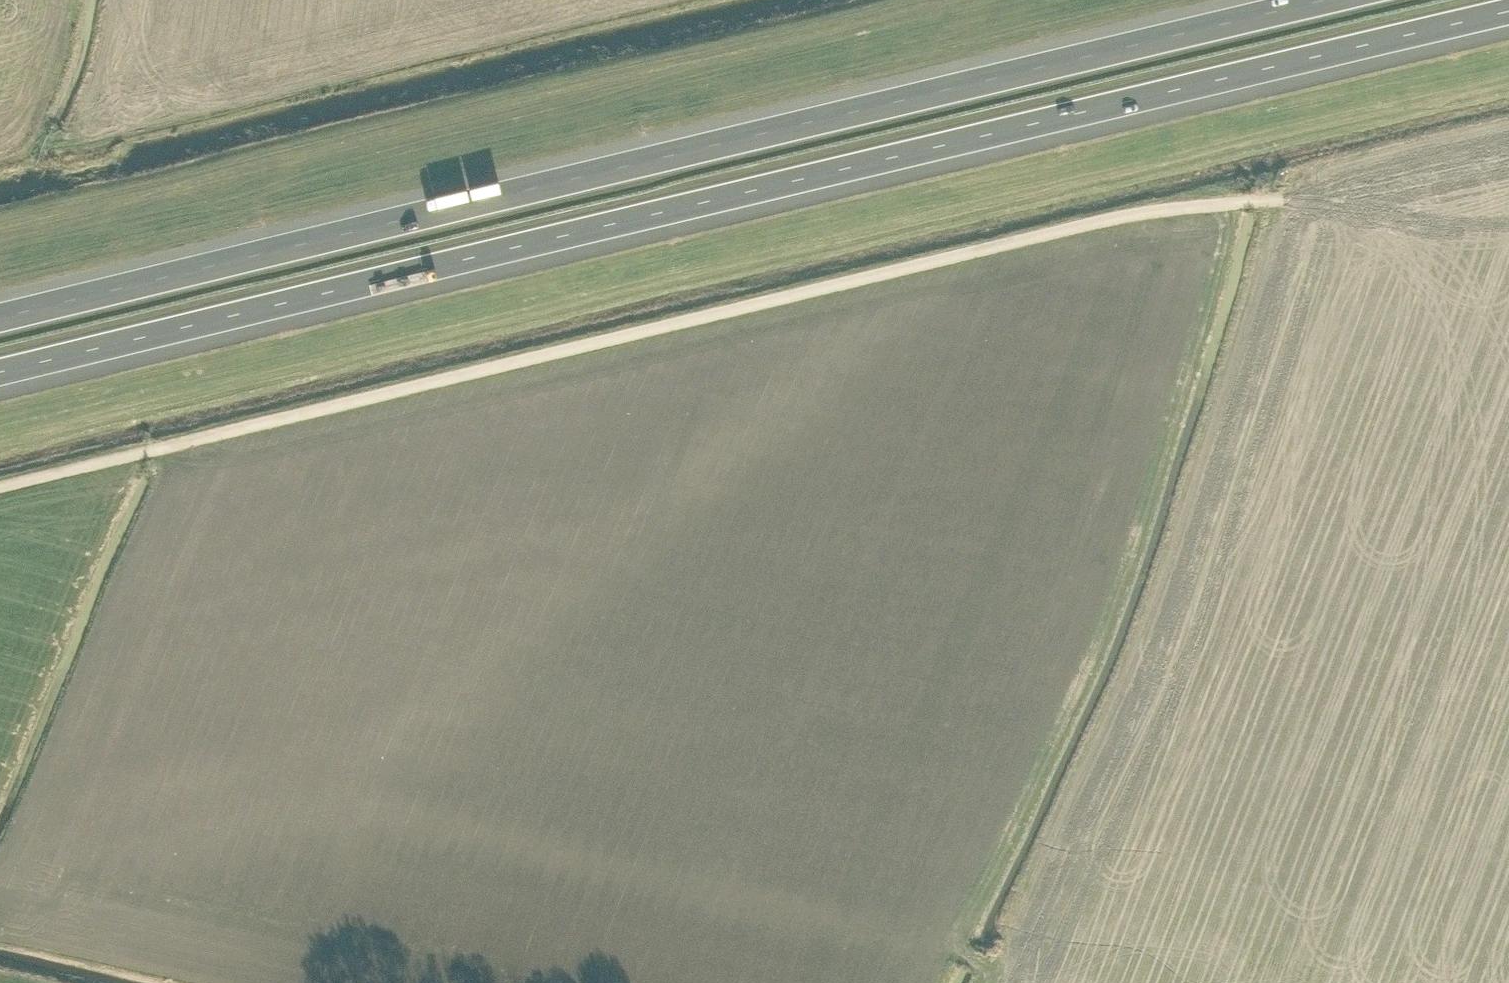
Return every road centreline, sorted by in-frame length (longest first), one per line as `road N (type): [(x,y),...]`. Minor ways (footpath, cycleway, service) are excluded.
road 1 (motorway): [(0,372),(1508,12)]
road 2 (motorway): [(1333,0),(0,317)]
road 3 (track): [(0,486),(166,448)]

